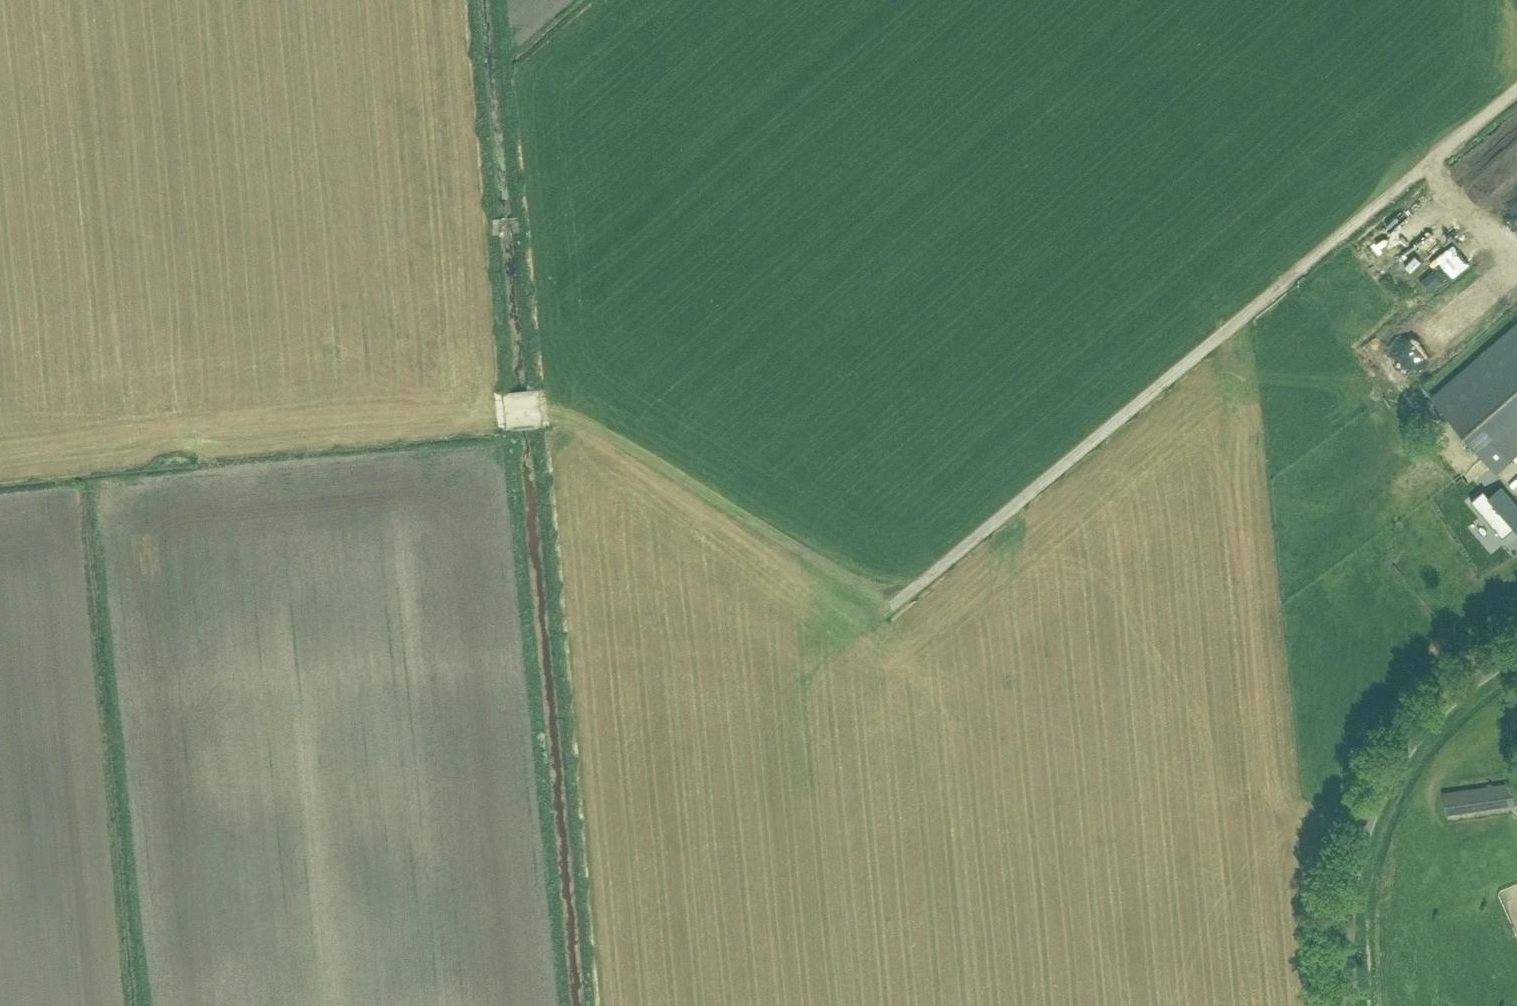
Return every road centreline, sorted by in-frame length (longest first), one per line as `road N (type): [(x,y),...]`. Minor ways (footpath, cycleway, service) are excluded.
road 1 (unclassified): [(1351,1005),(1352,867),(1388,773),(1438,709),(1516,649)]

